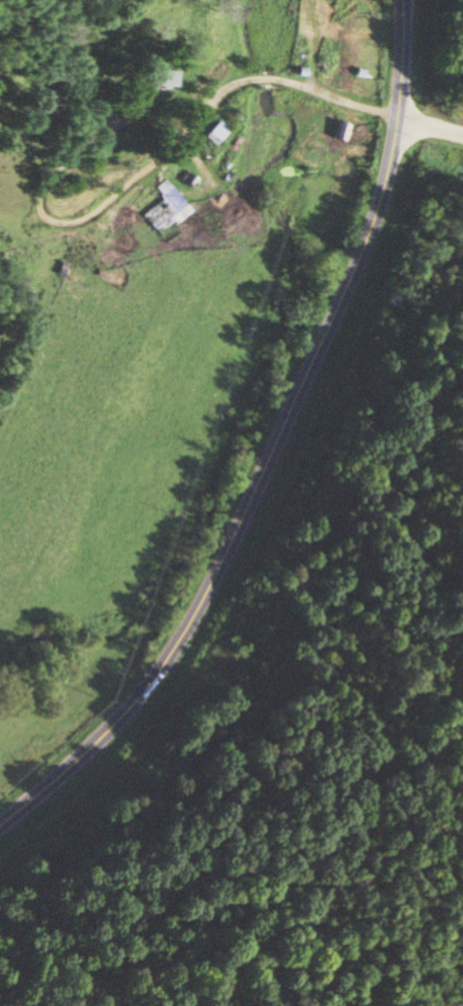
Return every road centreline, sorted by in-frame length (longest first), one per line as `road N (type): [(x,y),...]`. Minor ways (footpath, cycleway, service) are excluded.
road 1 (secondary): [(0,818),(83,744),(139,681),(186,610),(356,244),(389,123),(397,0)]

